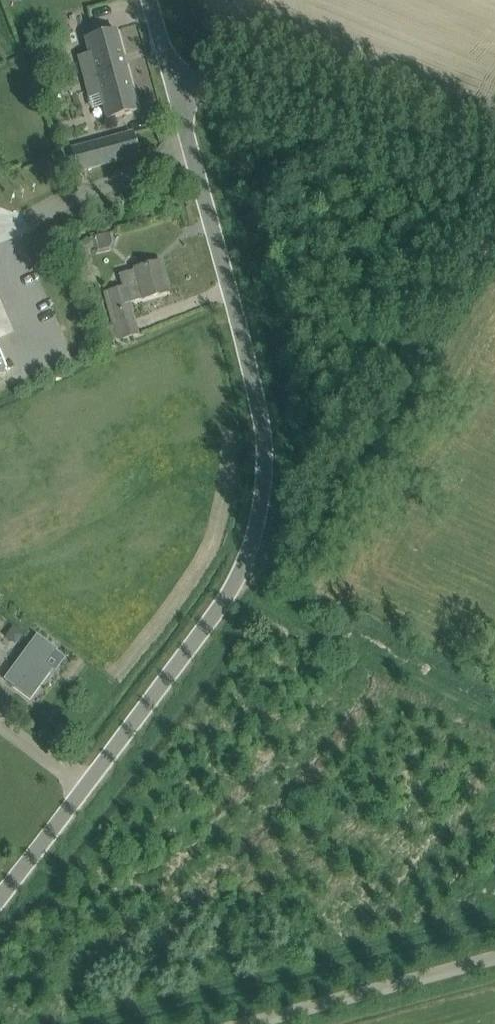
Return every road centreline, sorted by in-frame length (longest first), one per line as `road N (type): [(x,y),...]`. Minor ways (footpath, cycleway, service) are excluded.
road 1 (unclassified): [(0,910),(233,596),(272,530),(177,67)]
road 2 (track): [(272,530),(494,238)]
road 3 (unclassified): [(494,194),(177,67)]
road 4 (unclassified): [(241,1023),(494,956)]

